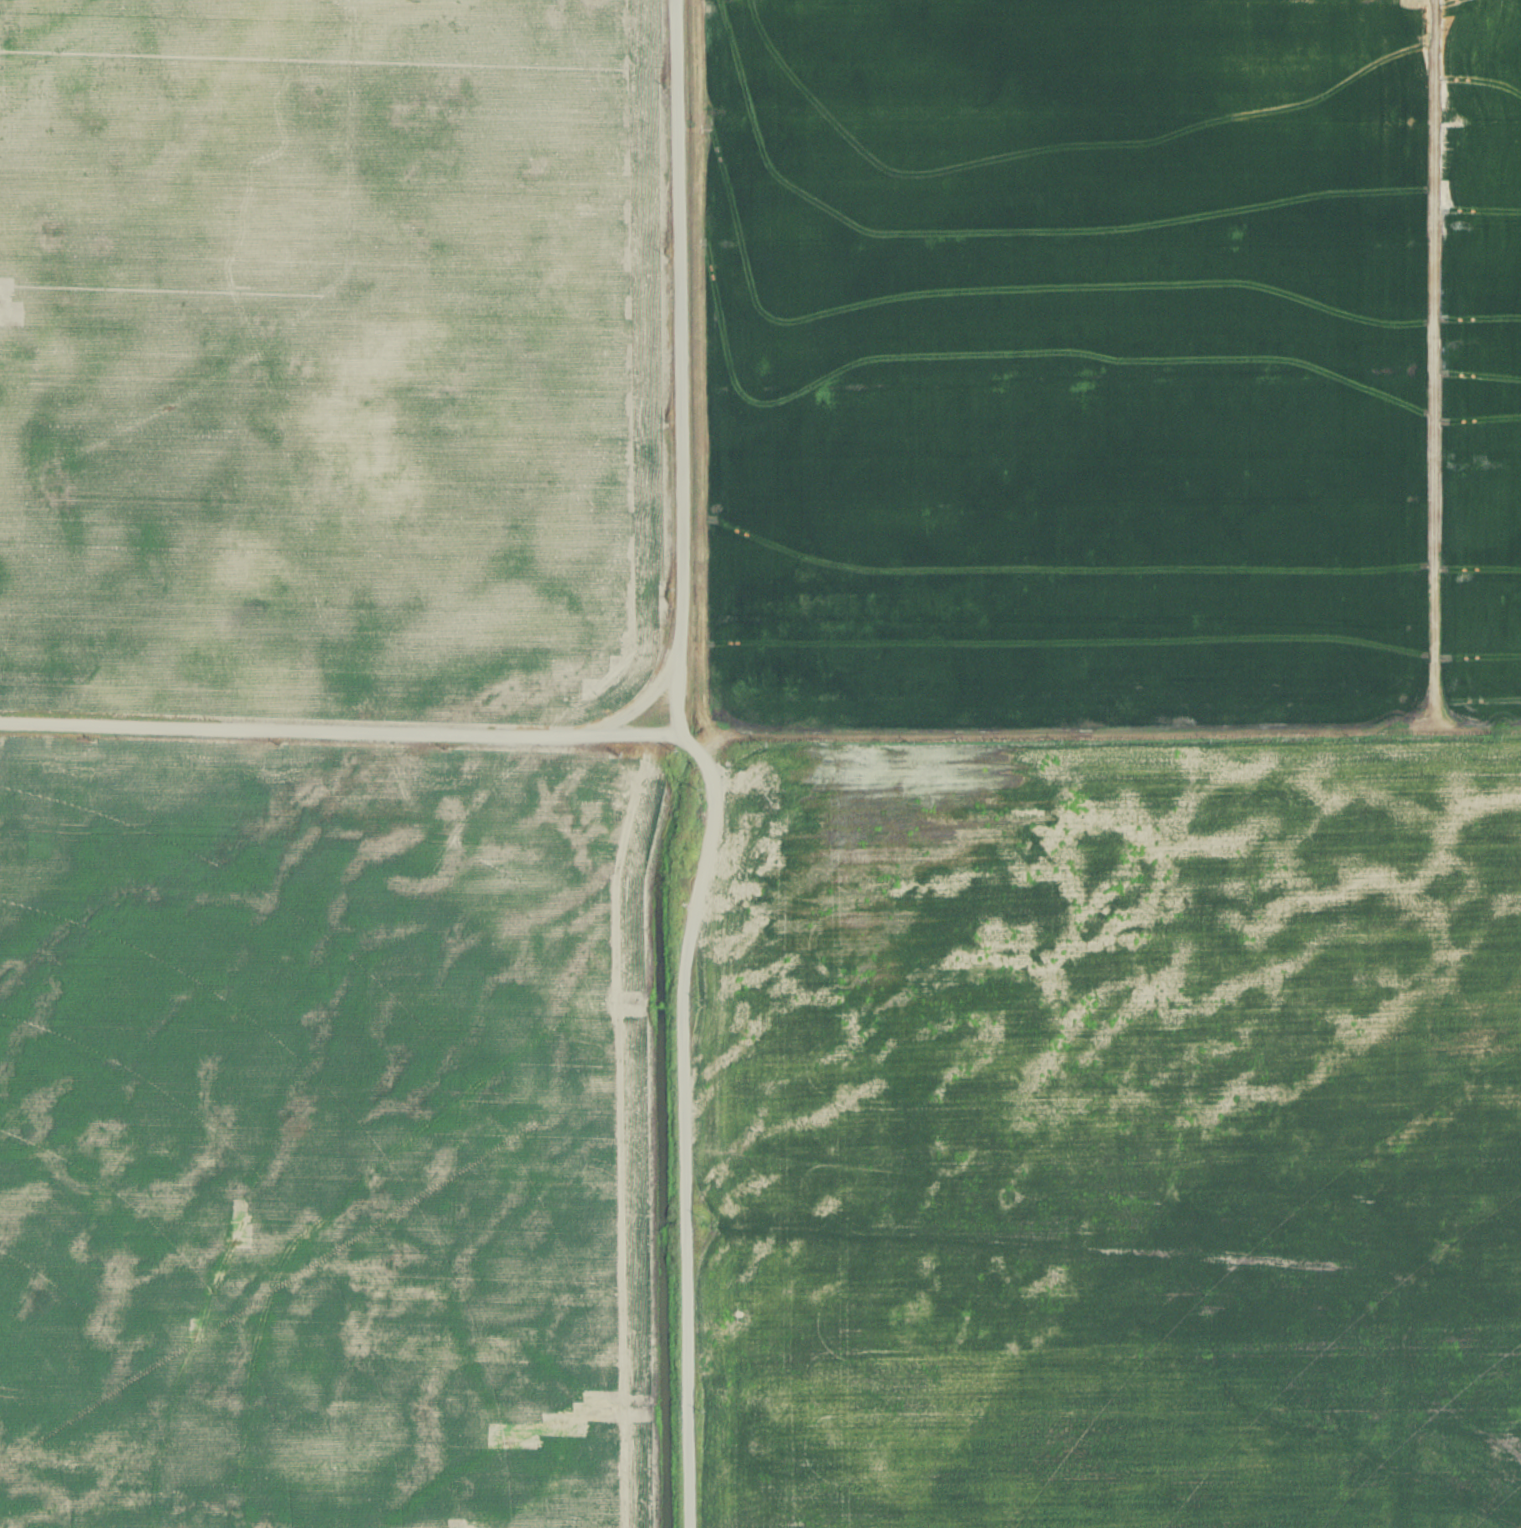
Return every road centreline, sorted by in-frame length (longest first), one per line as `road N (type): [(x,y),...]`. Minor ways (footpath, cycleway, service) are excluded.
road 1 (residential): [(696,833),(695,786),(685,770),(682,0)]
road 2 (residential): [(696,833),(1520,848)]
road 3 (residential): [(698,1527),(696,833)]
road 4 (tertiary): [(685,770),(0,735)]

